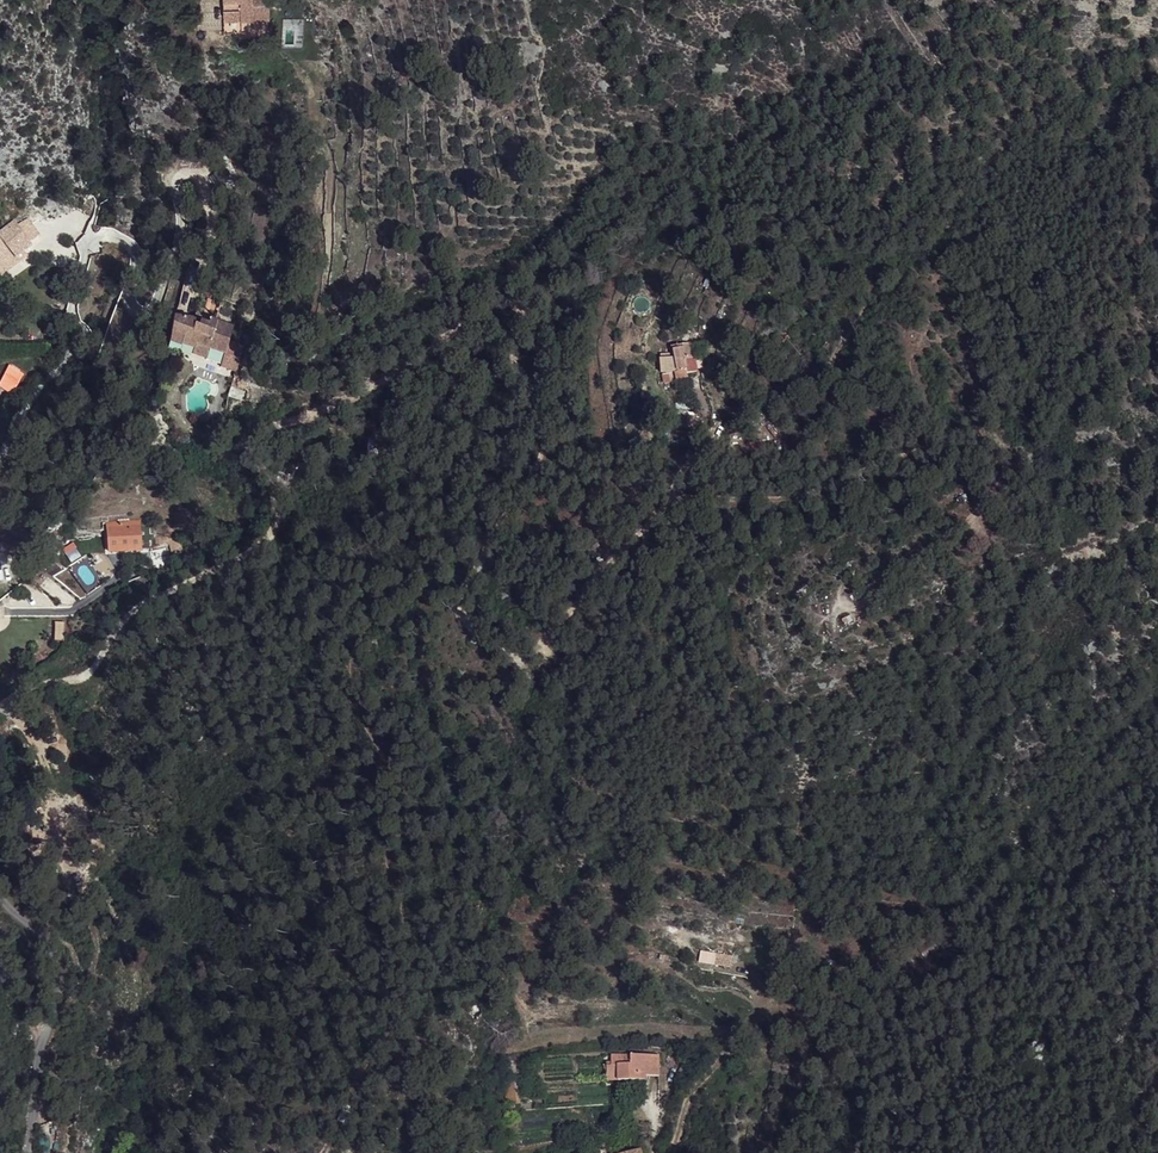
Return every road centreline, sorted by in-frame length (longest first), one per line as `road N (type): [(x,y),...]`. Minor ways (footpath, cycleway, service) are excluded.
road 1 (unclassified): [(0,464),(21,417),(60,365),(90,244),(117,236),(129,244),(128,306),(138,312),(152,306),(177,229),(171,188),(190,173),(207,179),(216,200),(184,306)]
road 2 (unclassified): [(26,1152),(36,1055),(56,978),(42,939),(0,901)]

